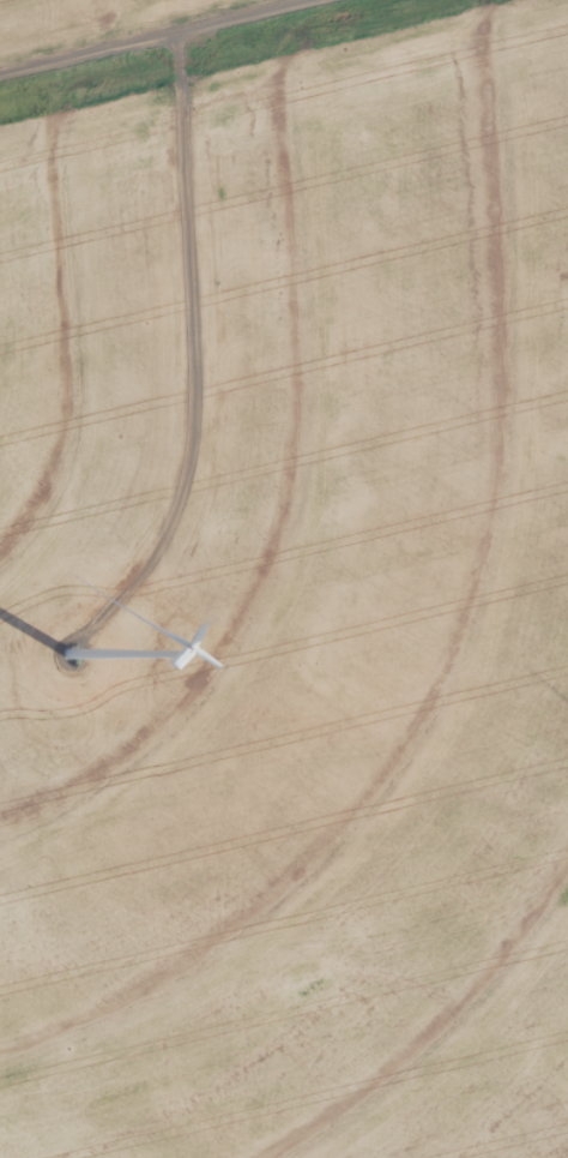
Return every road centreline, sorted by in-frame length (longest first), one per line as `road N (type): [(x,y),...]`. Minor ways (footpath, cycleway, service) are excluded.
road 1 (residential): [(0,51),(207,0)]

